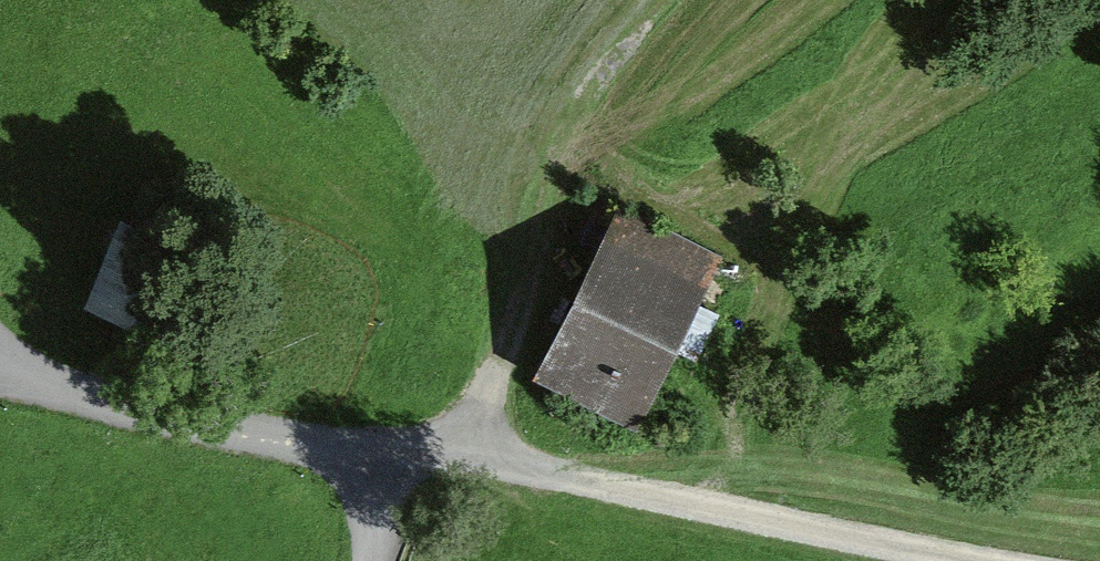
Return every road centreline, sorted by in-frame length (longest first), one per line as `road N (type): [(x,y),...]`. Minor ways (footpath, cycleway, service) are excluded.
road 1 (track): [(984,560),(461,457),(381,465)]
road 2 (track): [(461,457),(540,263),(557,178),(596,86),(665,0)]
road 3 (unclassified): [(381,465),(33,385),(0,355)]

